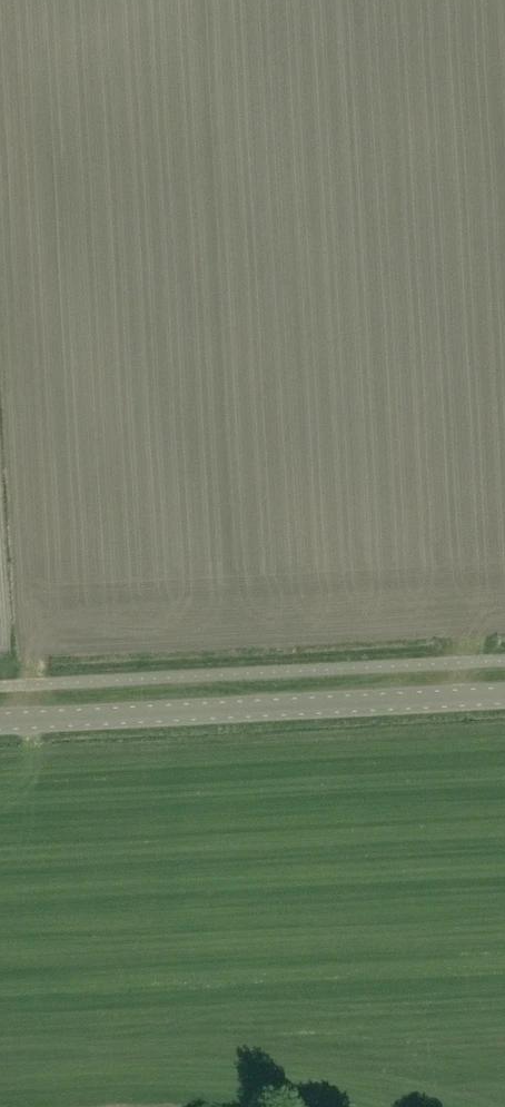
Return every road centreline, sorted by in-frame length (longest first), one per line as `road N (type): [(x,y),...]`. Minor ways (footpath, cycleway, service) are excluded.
road 1 (tertiary): [(504,698),(0,722)]

